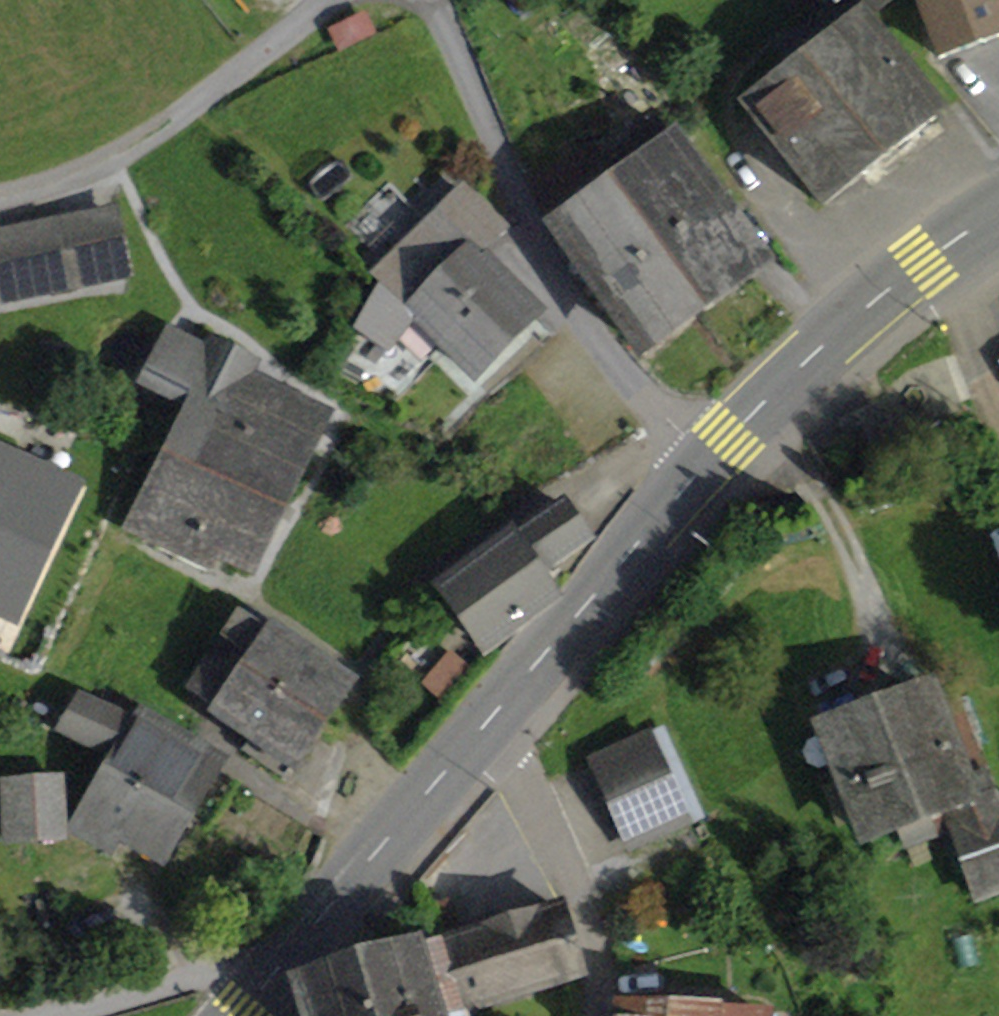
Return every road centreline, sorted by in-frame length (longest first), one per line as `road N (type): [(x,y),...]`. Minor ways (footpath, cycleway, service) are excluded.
road 1 (residential): [(431,0),(544,265),(609,359),(705,464)]
road 2 (primary): [(998,207),(836,327),(705,464)]
road 3 (residential): [(0,199),(108,163),(323,0)]
road 4 (primary): [(493,713),(271,974)]
road 5 (primary): [(705,464),(493,713)]
road 6 (residential): [(599,1015),(586,912),(493,713)]
road 7 (residential): [(55,1015),(193,970),(271,974)]

